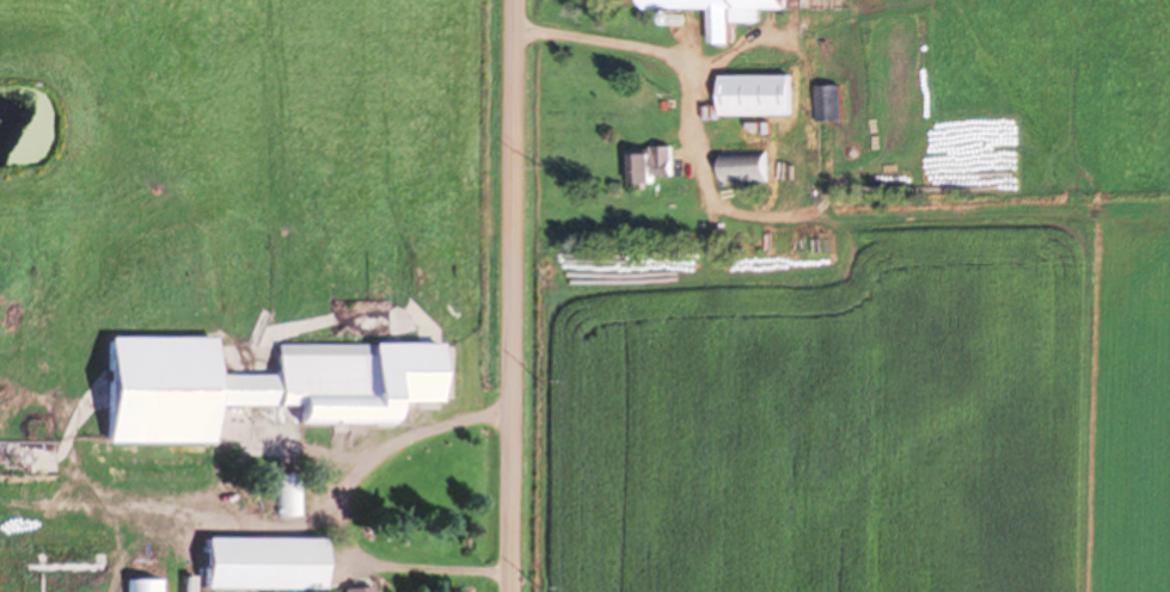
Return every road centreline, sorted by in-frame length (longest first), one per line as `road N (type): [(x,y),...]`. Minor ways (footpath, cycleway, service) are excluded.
road 1 (residential): [(515,591),(520,0)]

